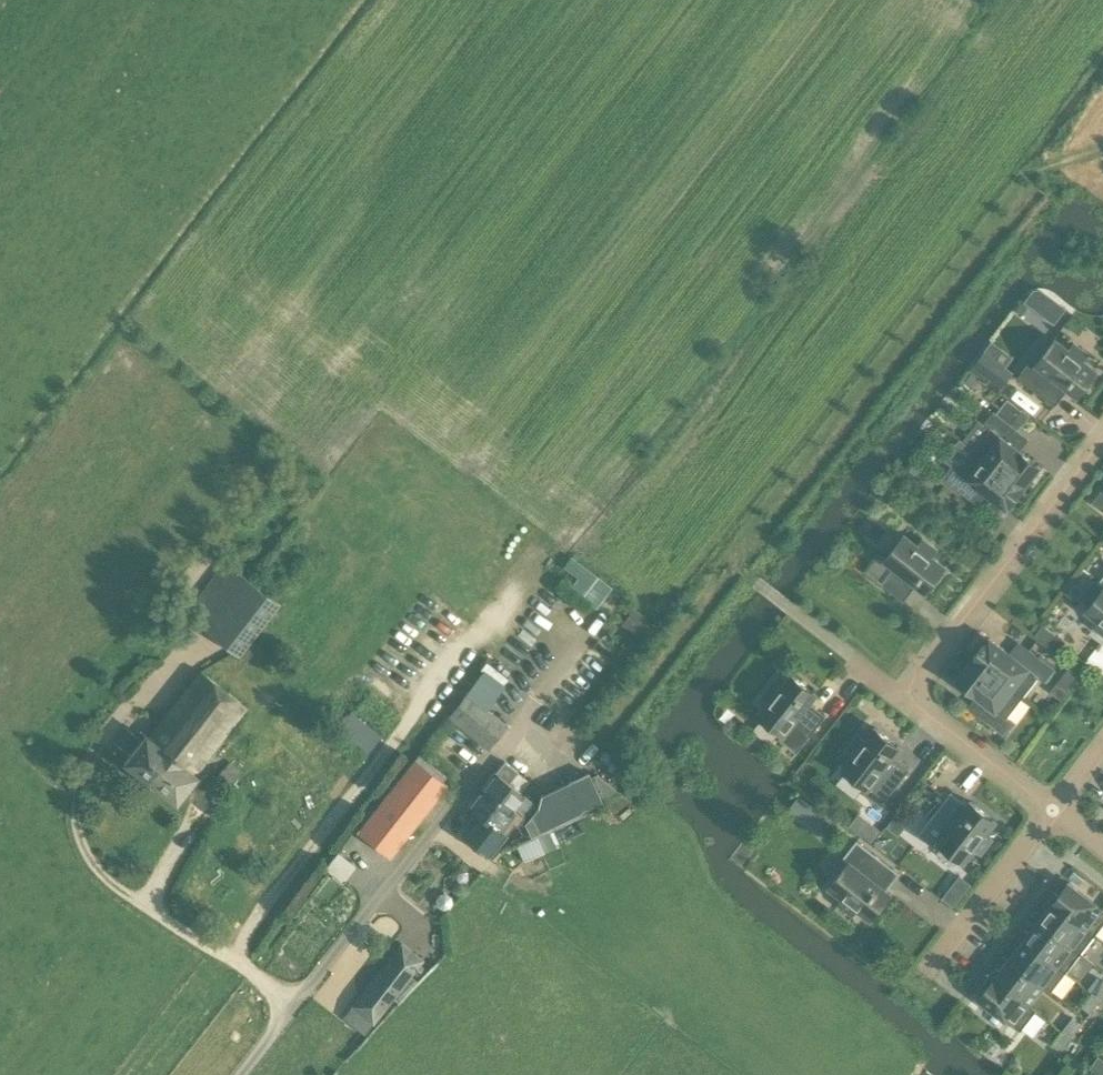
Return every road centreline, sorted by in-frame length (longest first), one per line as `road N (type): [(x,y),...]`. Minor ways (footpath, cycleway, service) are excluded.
road 1 (residential): [(924,714),(915,690),(923,671),(1102,442)]
road 2 (residential): [(926,978),(1048,808)]
road 3 (residential): [(1048,808),(924,714)]

